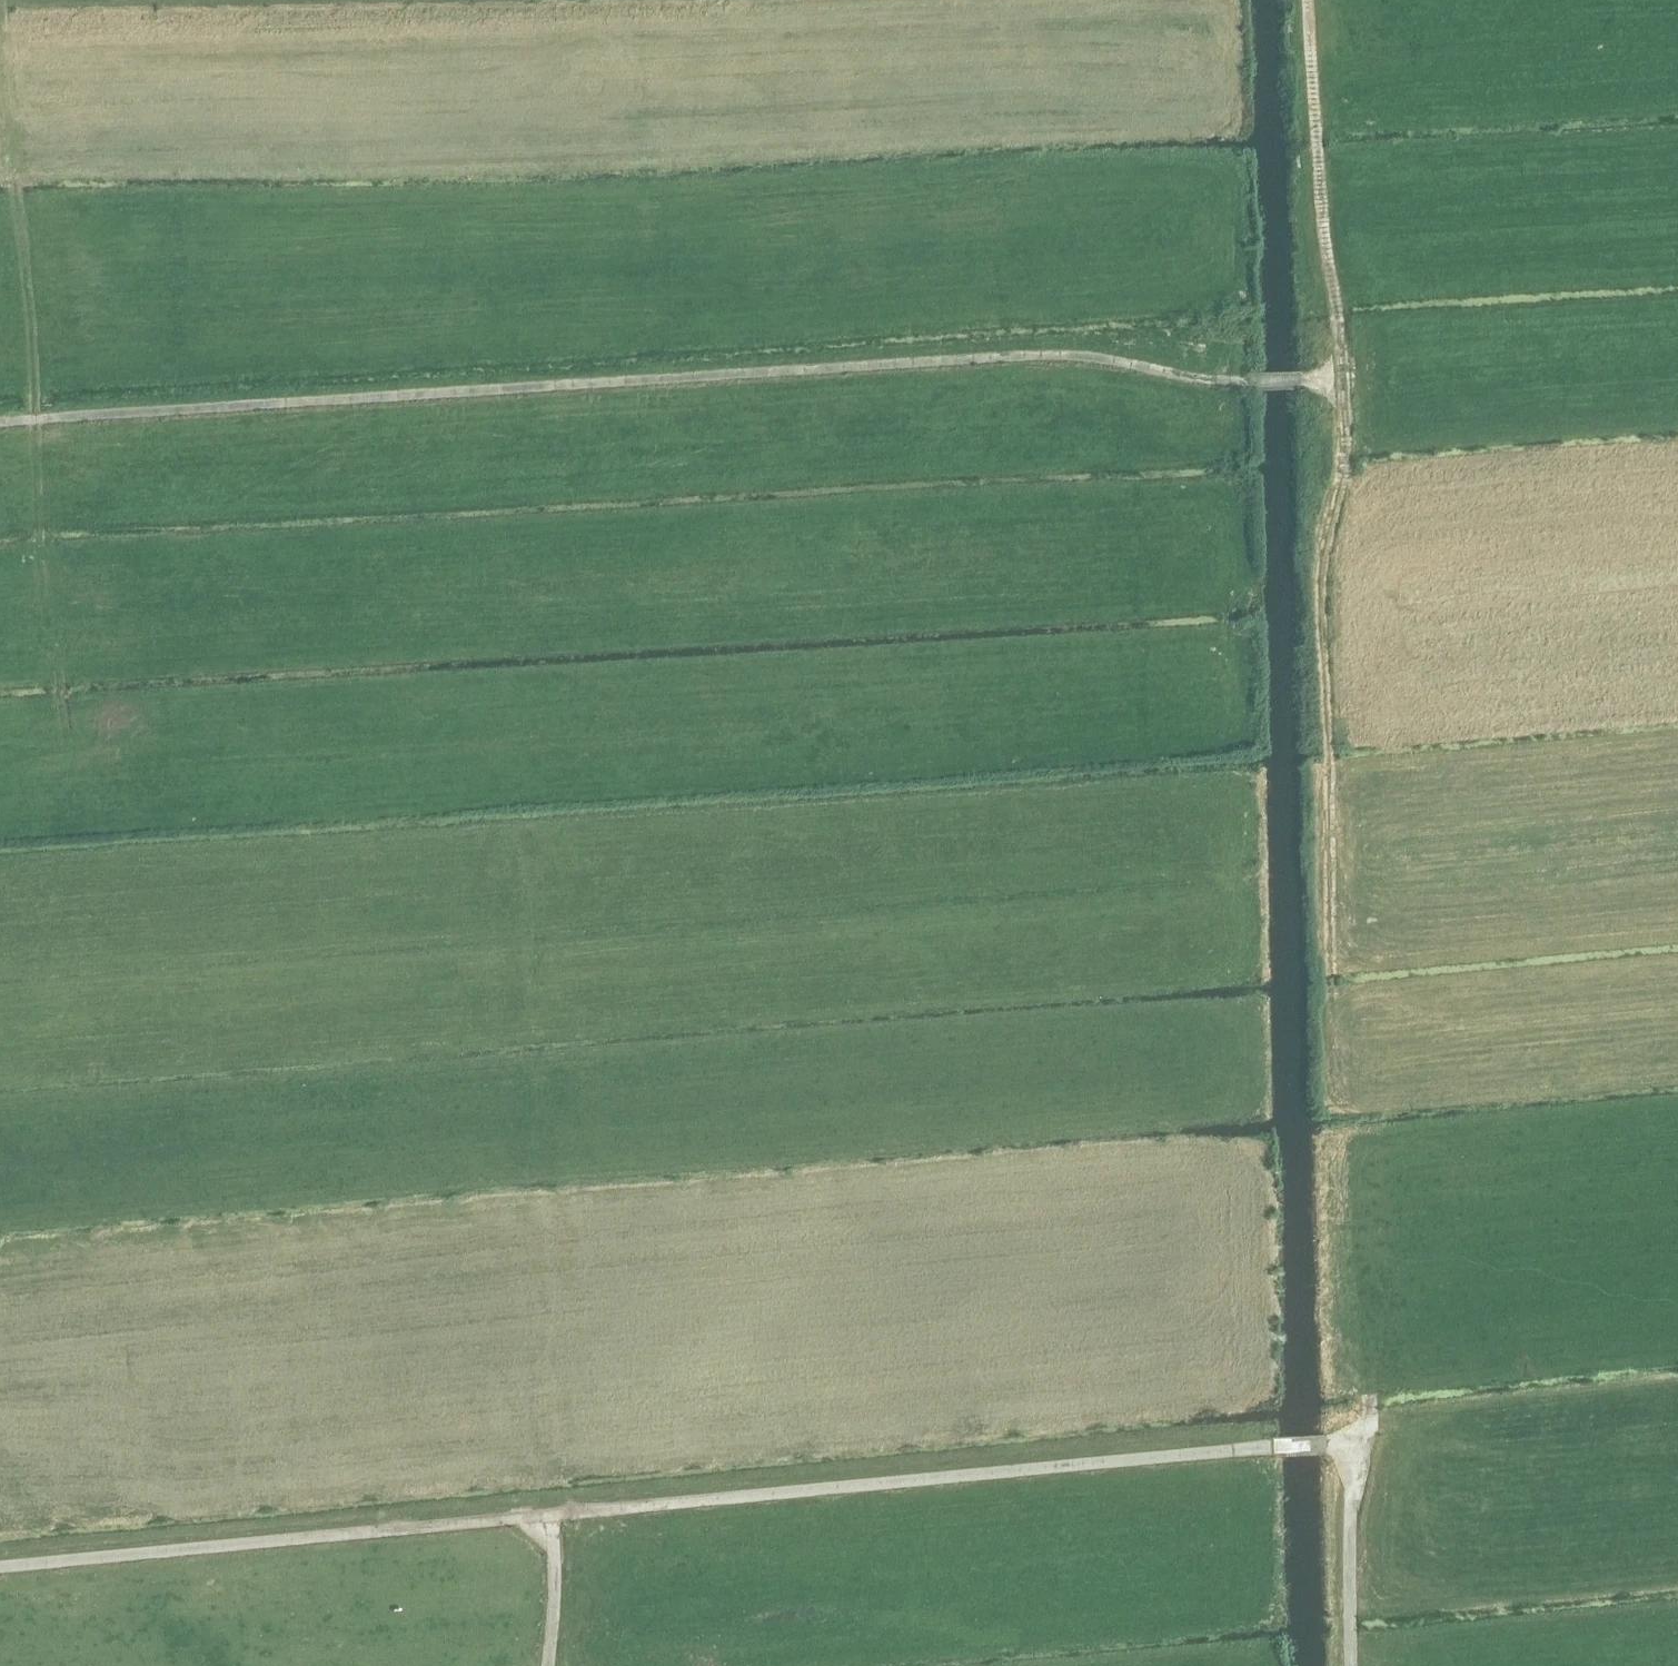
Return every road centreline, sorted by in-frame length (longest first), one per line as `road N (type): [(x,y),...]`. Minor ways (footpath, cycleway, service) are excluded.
road 1 (track): [(0,419),(1071,354),(1202,376),(1343,381)]
road 2 (track): [(553,1512),(1272,1446)]
road 3 (track): [(549,1665),(553,1512),(0,1563)]
road 4 (track): [(1343,381),(1345,487),(1322,586),(1332,991)]
road 5 (track): [(1308,0),(1343,381)]
road 6 (track): [(1369,1437),(1351,1441),(1355,1665)]
road 7 (track): [(1369,1437),(1517,1431)]

